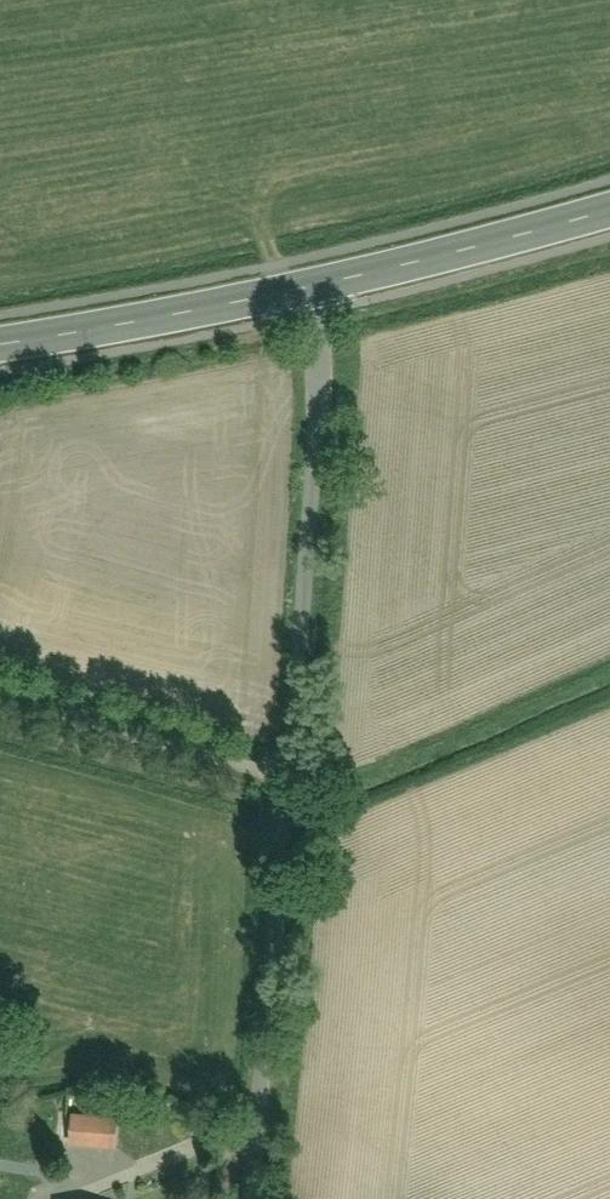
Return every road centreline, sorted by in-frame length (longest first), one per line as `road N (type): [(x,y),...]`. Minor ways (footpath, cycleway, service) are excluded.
road 1 (residential): [(306,287),(322,390),(249,1198)]
road 2 (primary): [(306,287),(609,210)]
road 3 (primary): [(0,344),(306,287)]
road 4 (track): [(284,781),(0,701)]

